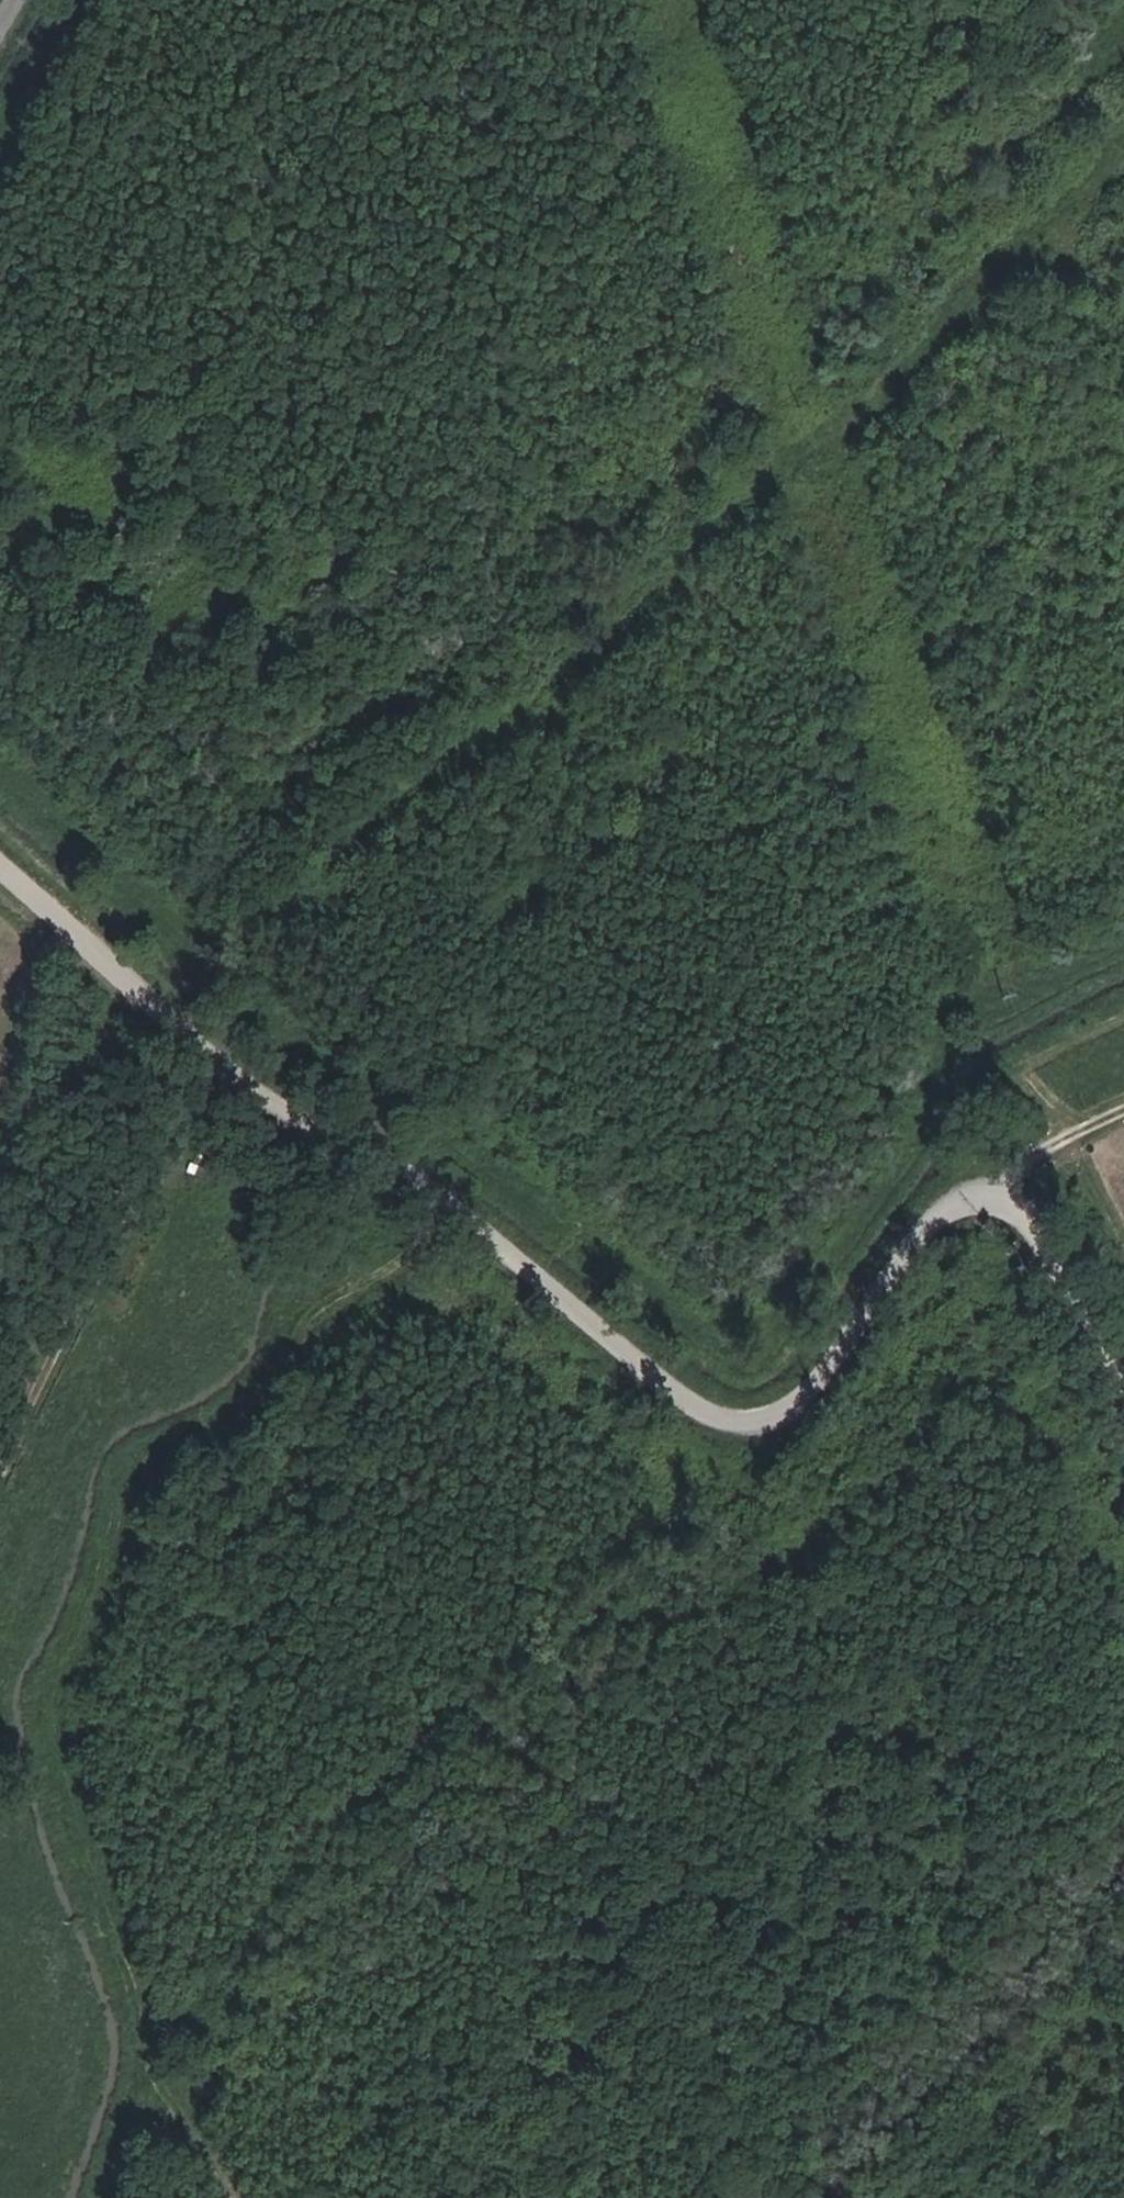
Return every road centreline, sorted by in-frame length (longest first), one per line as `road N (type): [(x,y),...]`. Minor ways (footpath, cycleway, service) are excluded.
road 1 (unclassified): [(0,835),(675,1380),(747,1428),(816,1401),(994,1163),(1123,1358)]

